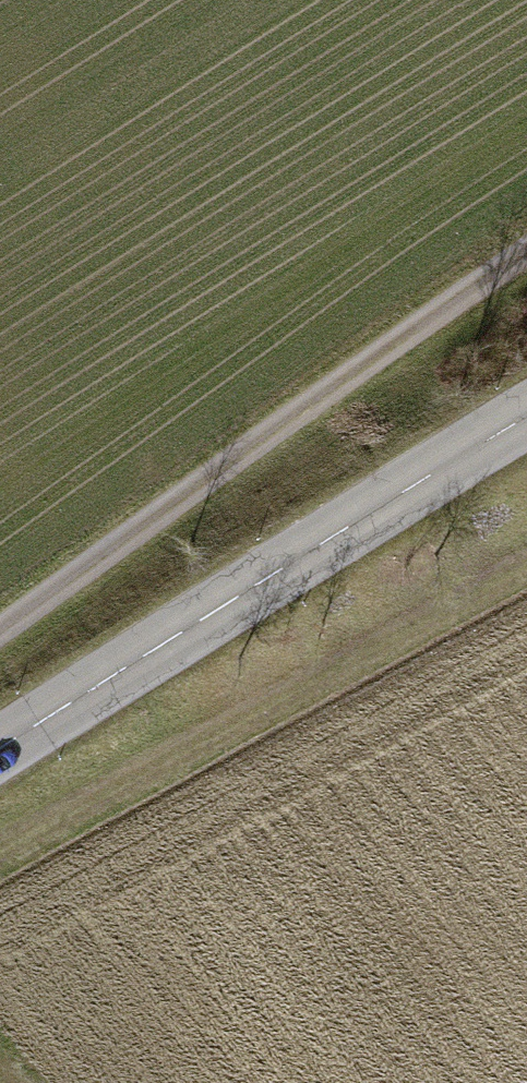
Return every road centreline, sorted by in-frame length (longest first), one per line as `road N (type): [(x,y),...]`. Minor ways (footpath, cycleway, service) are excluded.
road 1 (track): [(0,629),(526,252)]
road 2 (tertiary): [(0,749),(526,416)]
road 3 (track): [(0,859),(526,578)]

